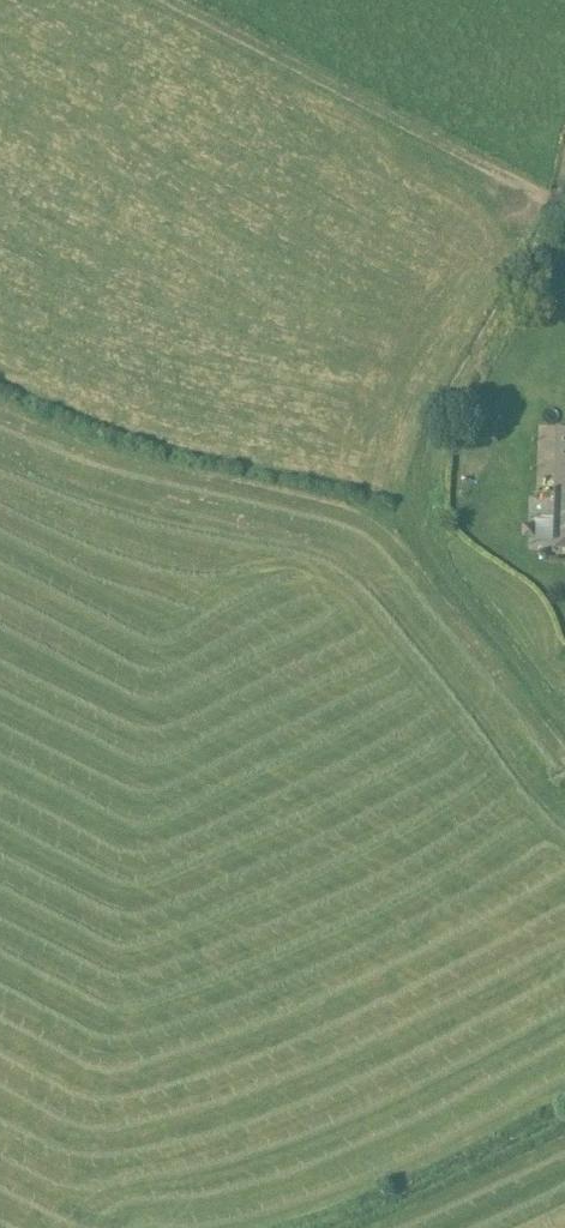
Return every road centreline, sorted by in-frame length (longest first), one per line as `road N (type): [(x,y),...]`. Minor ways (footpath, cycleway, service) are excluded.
road 1 (track): [(564,207),(167,0)]

